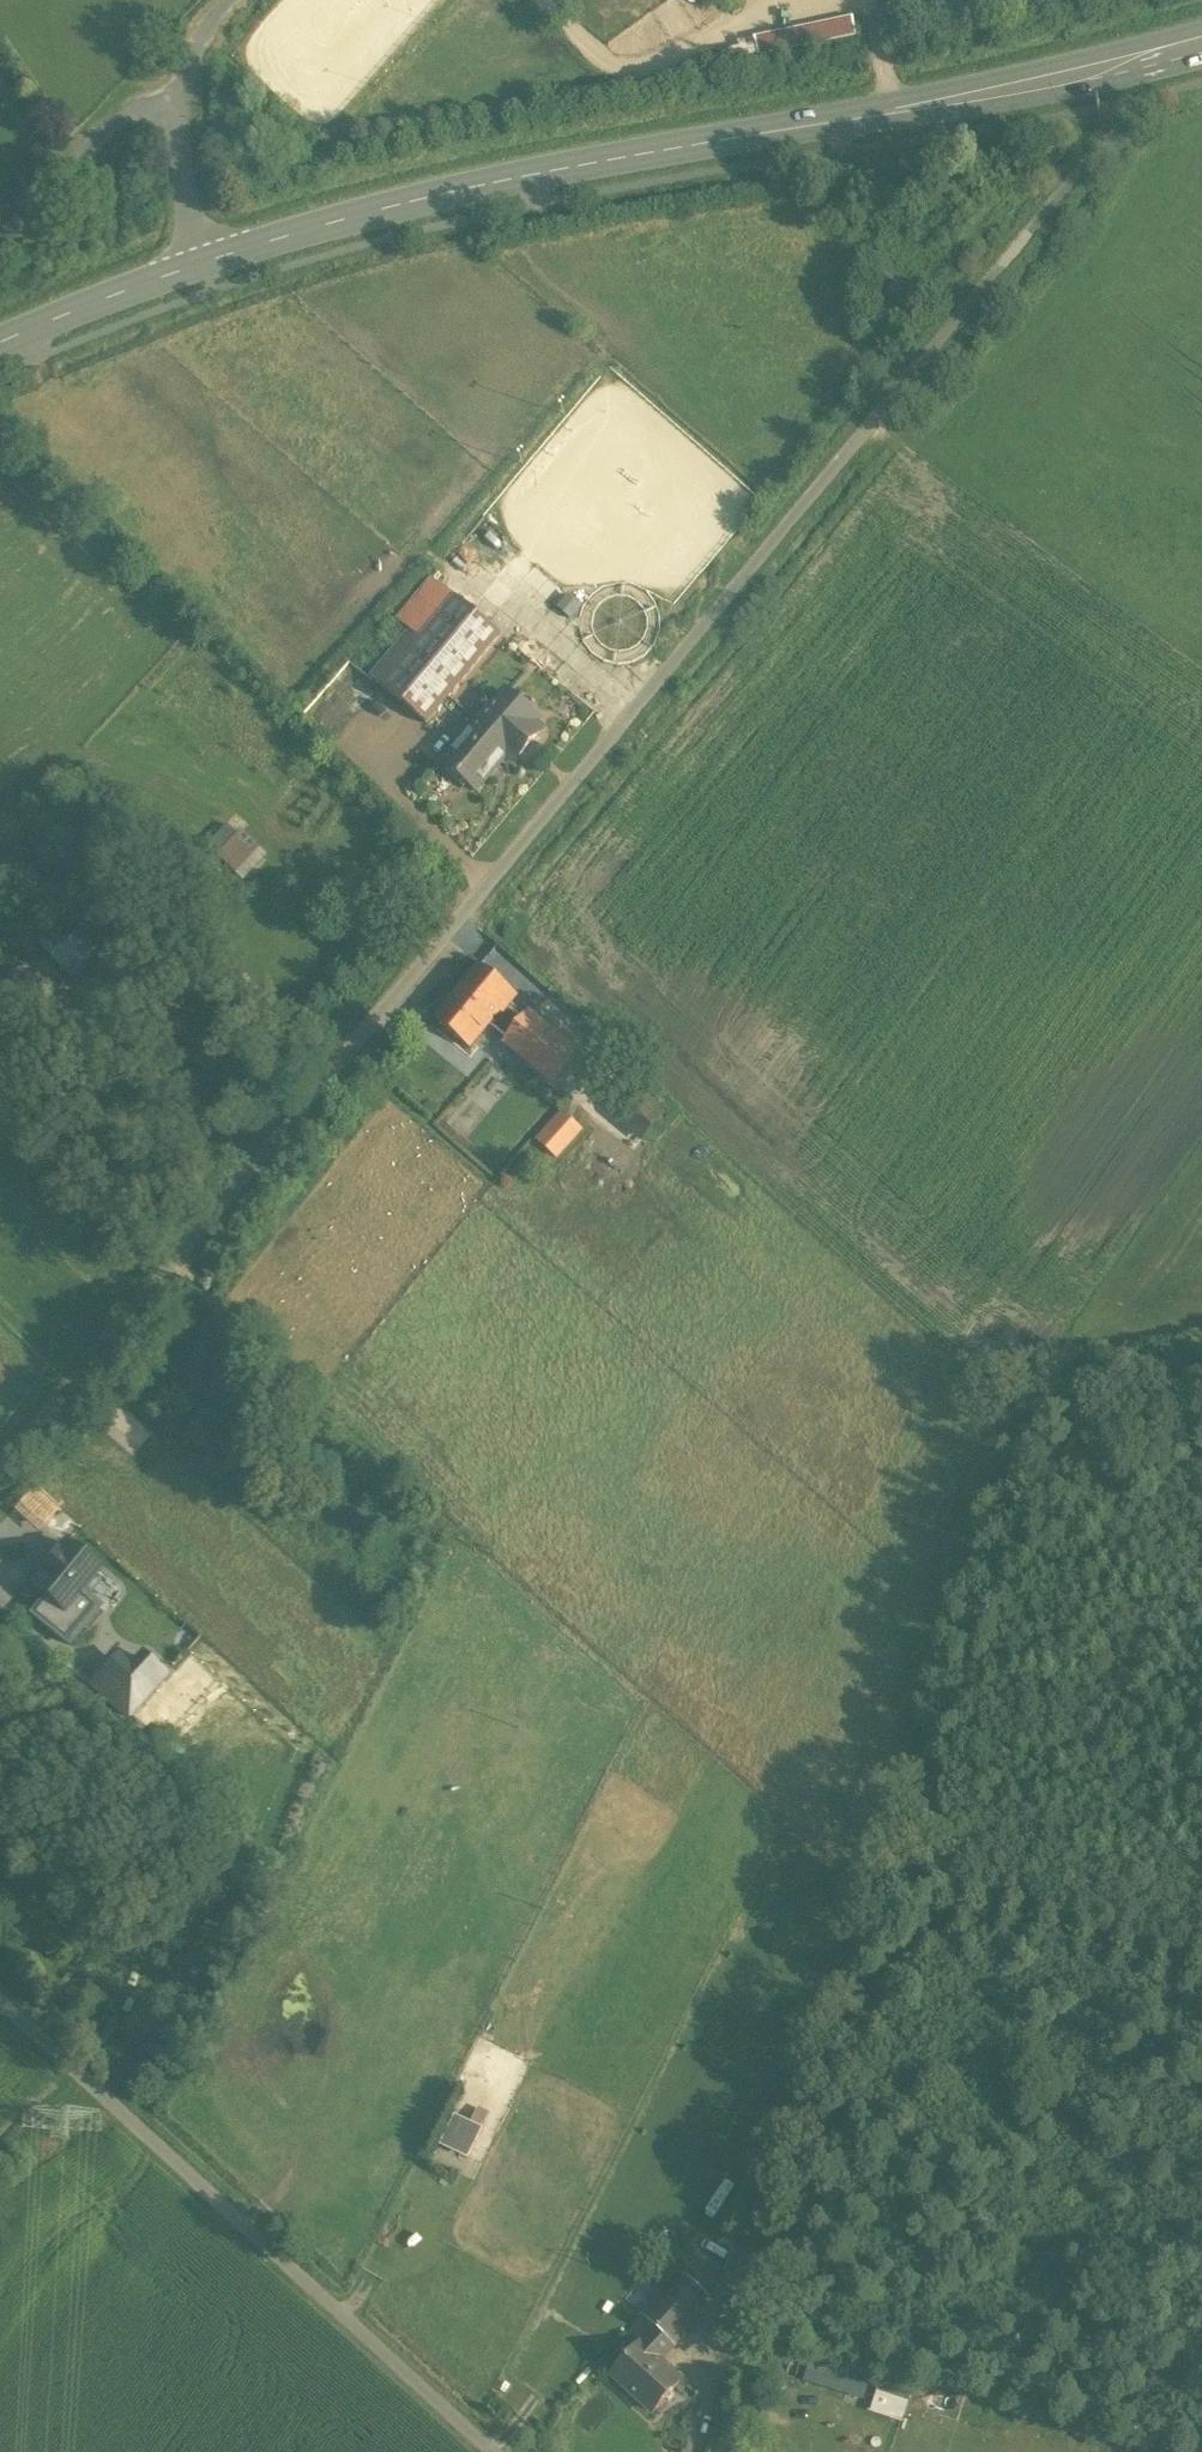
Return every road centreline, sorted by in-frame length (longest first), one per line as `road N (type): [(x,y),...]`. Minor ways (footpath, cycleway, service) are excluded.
road 1 (unclassified): [(0,1471),(1001,268)]
road 2 (track): [(728,2451),(1040,1413)]
road 3 (tertiary): [(1201,49),(1037,89),(461,188),(203,263)]
road 4 (unclassified): [(0,1996),(500,2451)]
road 5 (track): [(896,1908),(988,1906),(1201,1971)]
road 6 (residential): [(203,263),(177,126),(201,39),(231,0)]
road 7 (tertiary): [(203,263),(0,341)]

